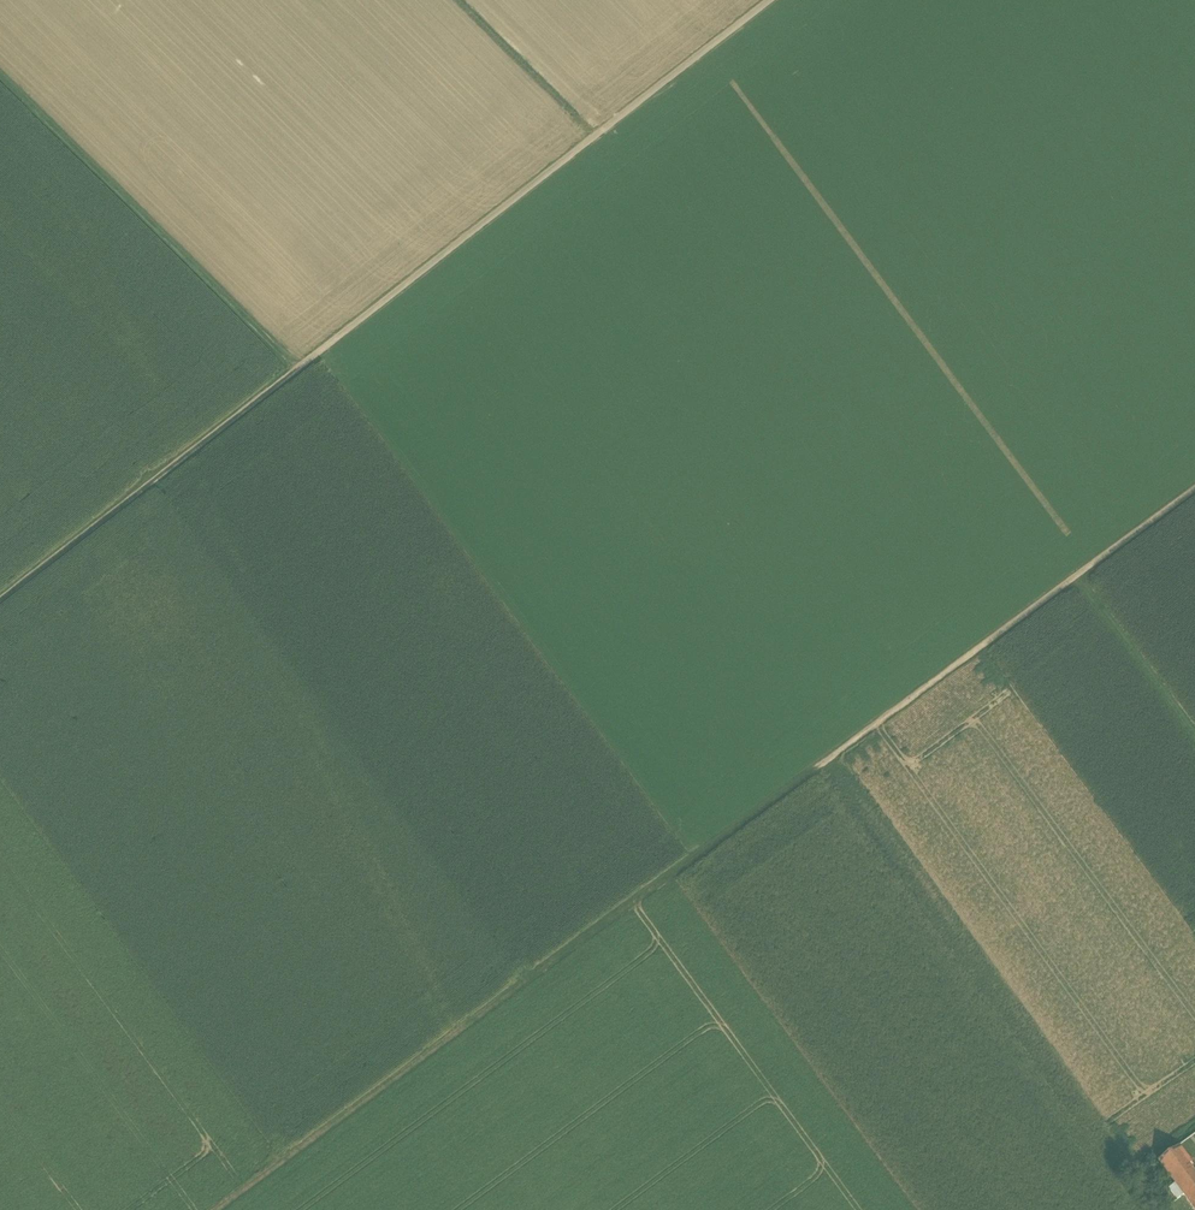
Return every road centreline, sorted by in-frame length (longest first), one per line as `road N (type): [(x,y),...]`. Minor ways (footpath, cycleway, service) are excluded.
road 1 (track): [(219,1209),(1194,487)]
road 2 (track): [(0,598),(779,0)]

